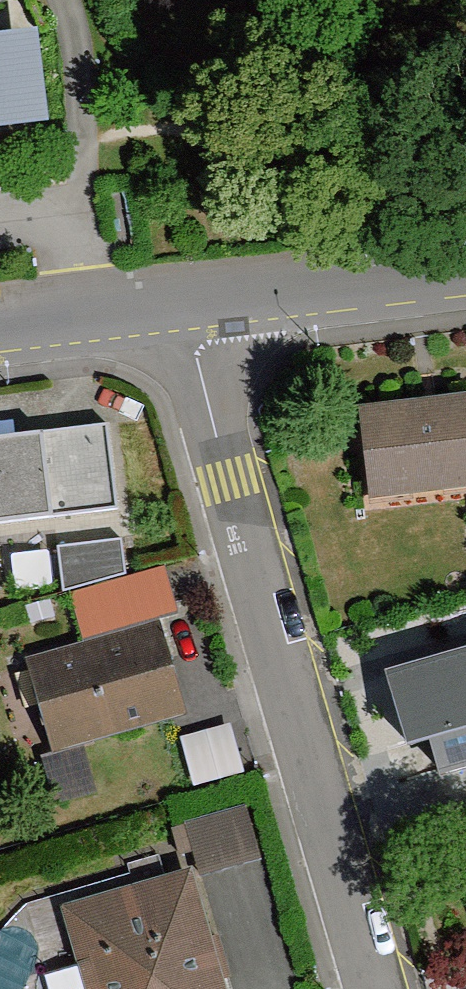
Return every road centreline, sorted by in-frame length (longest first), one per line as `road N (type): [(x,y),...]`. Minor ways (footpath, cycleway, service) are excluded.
road 1 (unclassified): [(174,297),(378,988)]
road 2 (unclassified): [(174,297),(318,280),(358,289),(465,275)]
road 3 (unclassified): [(0,330),(174,297)]

